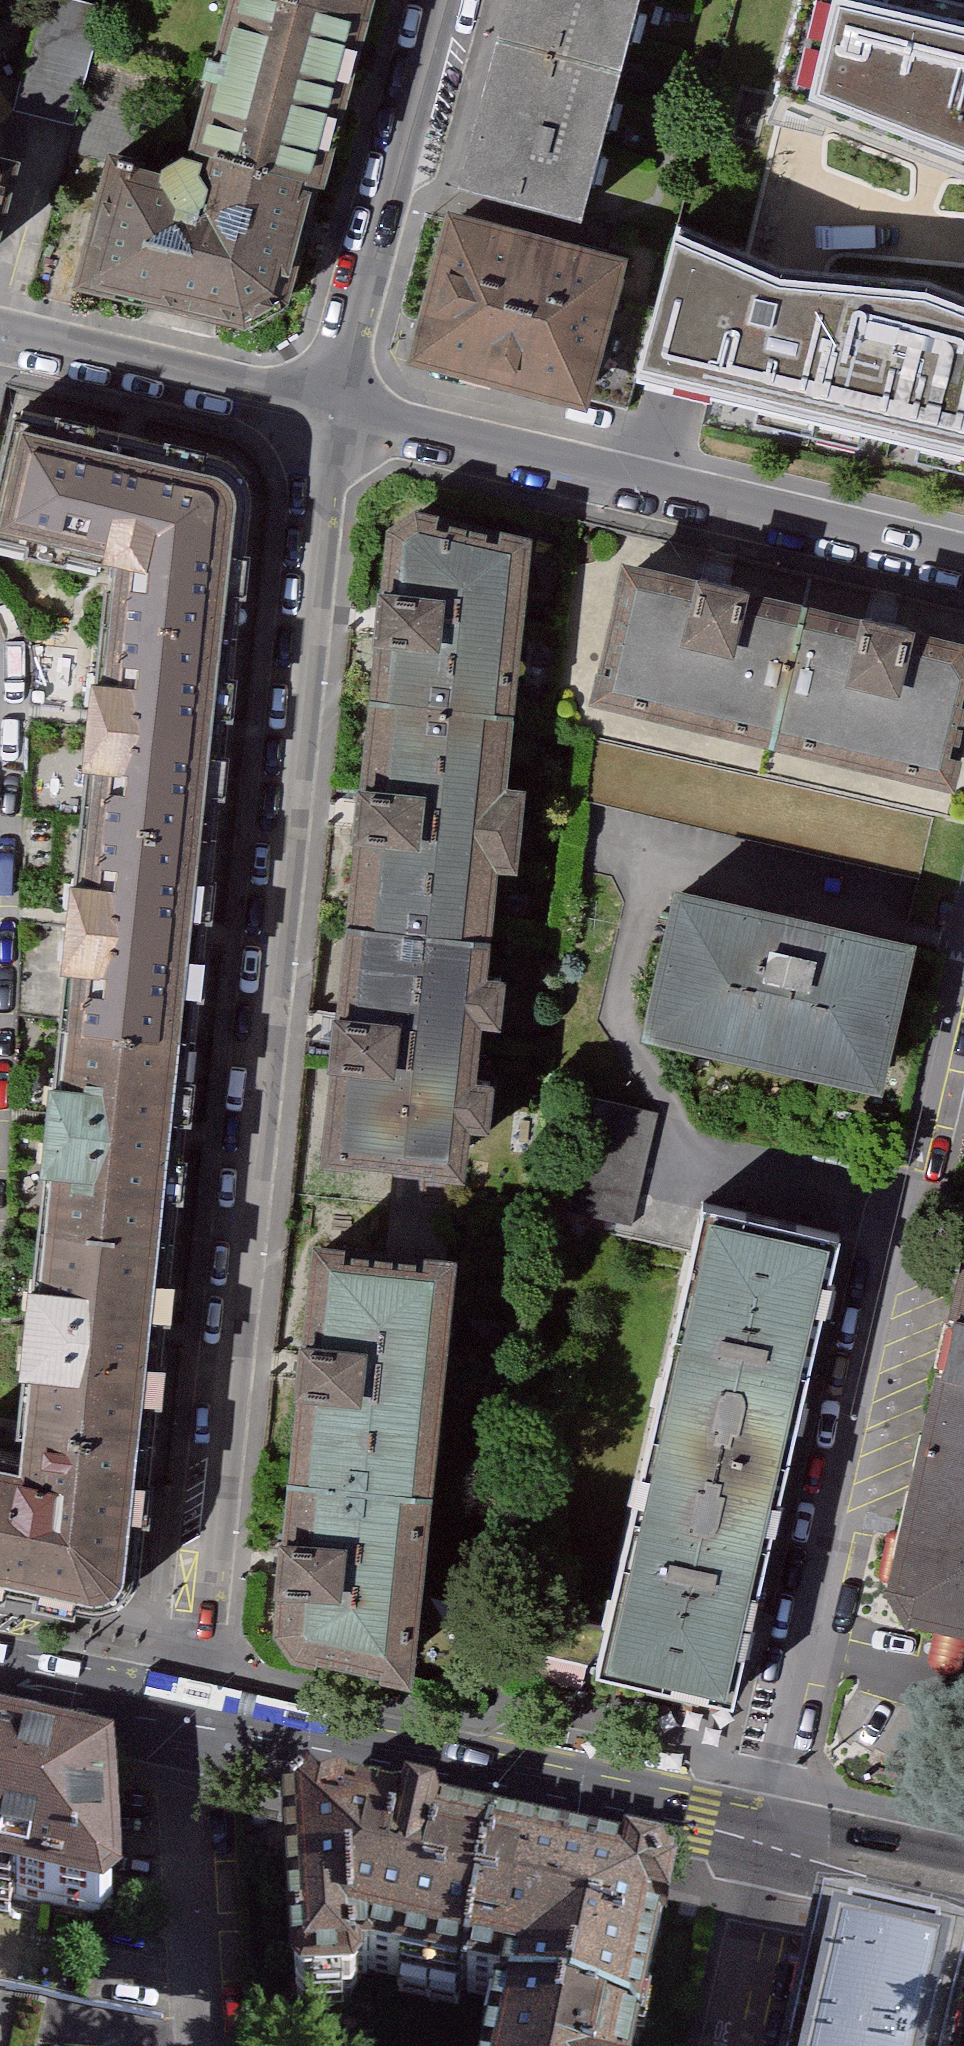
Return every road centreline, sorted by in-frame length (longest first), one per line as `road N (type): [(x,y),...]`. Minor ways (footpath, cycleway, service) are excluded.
road 1 (residential): [(335,414),(201,1725)]
road 2 (residential): [(963,1000),(780,1845)]
road 3 (residential): [(963,562),(335,414)]
road 4 (tertiary): [(201,1725),(780,1845)]
road 5 (residential): [(449,0),(335,414)]
road 6 (residential): [(335,414),(0,336)]
road 7 (residential): [(201,1725),(206,2045)]
road 8 (tertiary): [(0,1682),(201,1725)]
road 9 (residential): [(780,1845),(737,2045)]
road 10 (tertiary): [(780,1845),(963,1884)]

